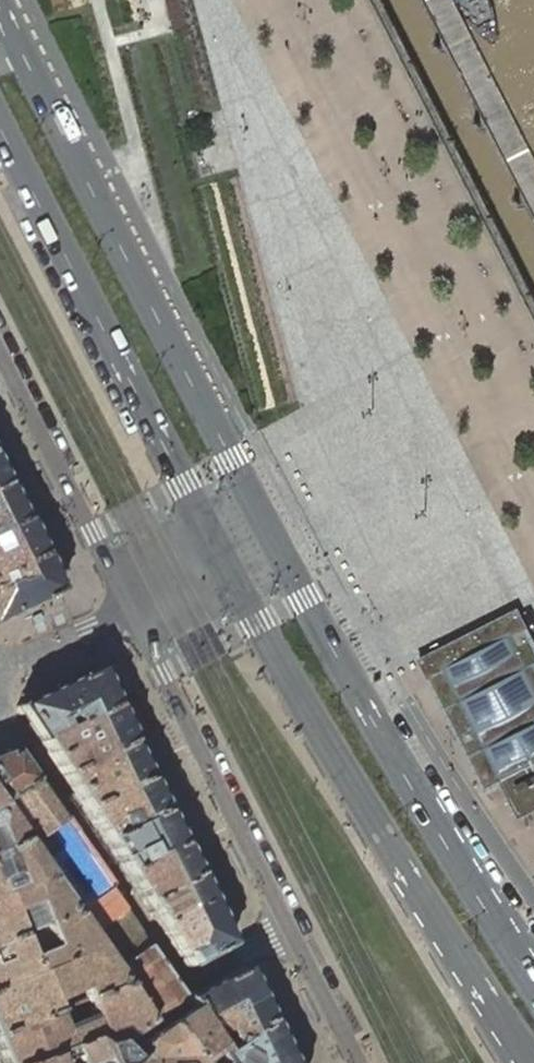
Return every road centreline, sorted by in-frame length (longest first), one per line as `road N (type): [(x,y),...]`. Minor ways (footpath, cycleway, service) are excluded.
road 1 (secondary): [(490,919),(282,554),(0,9)]
road 2 (secondary): [(0,128),(227,561)]
road 3 (residential): [(0,702),(184,983),(291,928)]
road 4 (secondary): [(227,561),(454,945)]
road 5 (tertiary): [(291,928),(129,609)]
road 6 (tertiary): [(129,609),(0,350)]
road 7 (tertiary): [(359,1062),(291,928)]
road 8 (residential): [(129,609),(0,668)]
road 9 (secondary): [(454,945),(533,1062)]
road 10 (secondary): [(454,945),(519,1062)]

